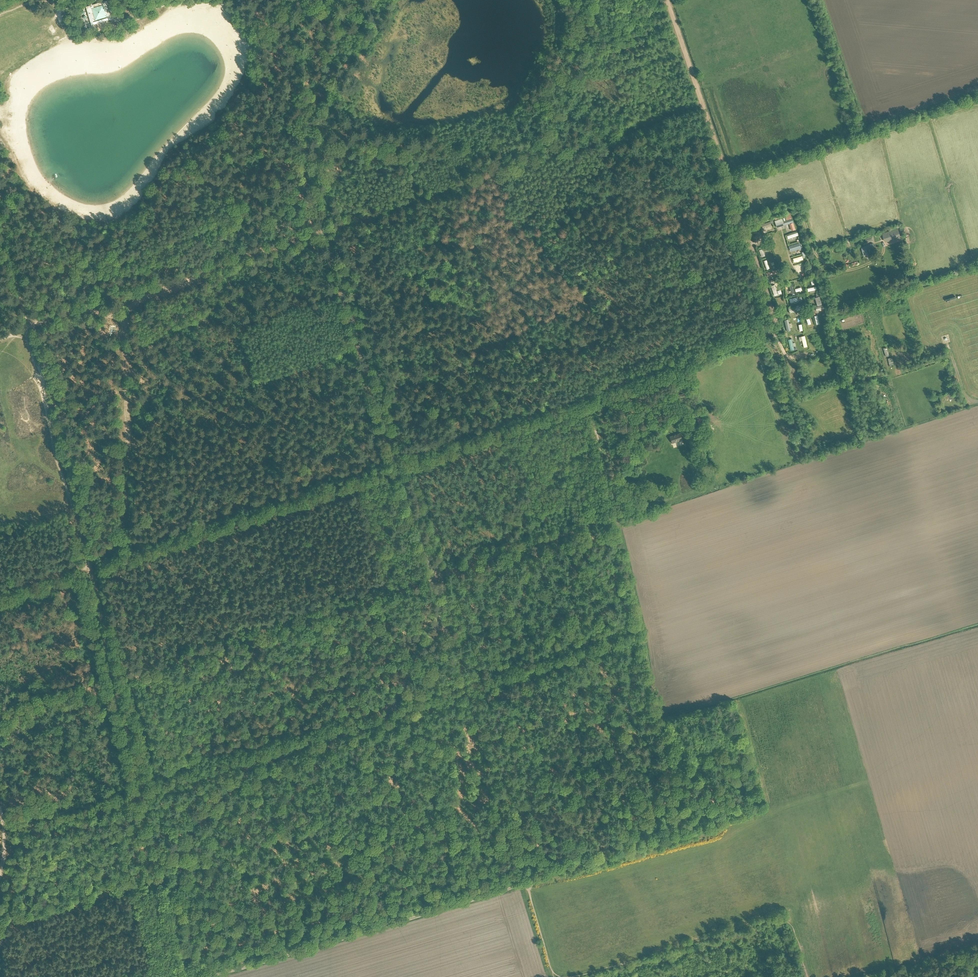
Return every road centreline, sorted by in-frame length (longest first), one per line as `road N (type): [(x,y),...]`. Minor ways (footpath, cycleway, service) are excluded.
road 1 (track): [(666,0),(777,324),(592,397),(680,831),(524,882)]
road 2 (tertiary): [(188,976),(176,895),(203,817),(269,758),(387,716),(443,608),(306,174),(308,137),(329,70),(312,0)]
road 3 (track): [(0,595),(71,569),(91,570),(161,861)]
road 4 (track): [(524,882),(209,976)]
road 5 (track): [(570,976),(787,916),(803,976)]
road 6 (track): [(443,608),(524,882)]
road 7 (track): [(25,324),(91,570)]
road 8 (track): [(334,228),(131,301)]
road 9 (track): [(659,724),(491,773)]
road 10 (track): [(131,301),(127,455)]

